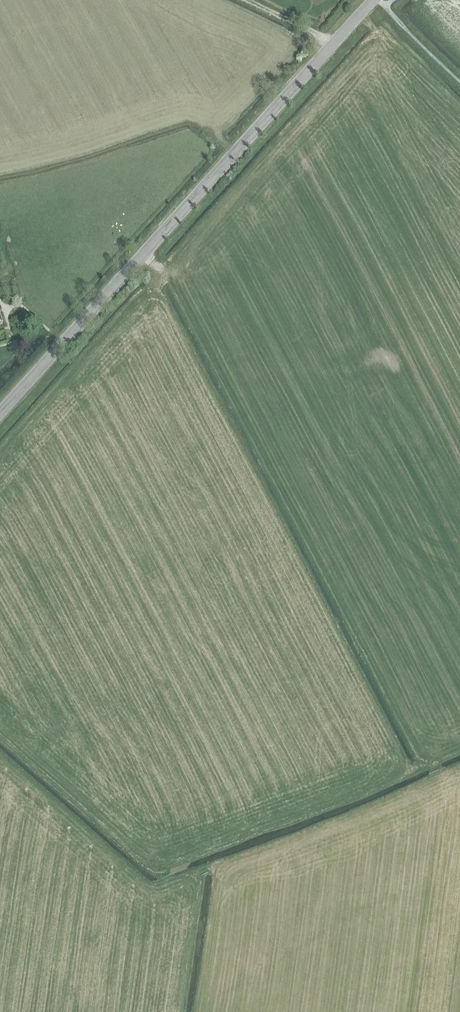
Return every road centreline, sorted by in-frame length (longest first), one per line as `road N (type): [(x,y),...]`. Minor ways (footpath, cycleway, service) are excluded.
road 1 (tertiary): [(0,417),(372,0)]

